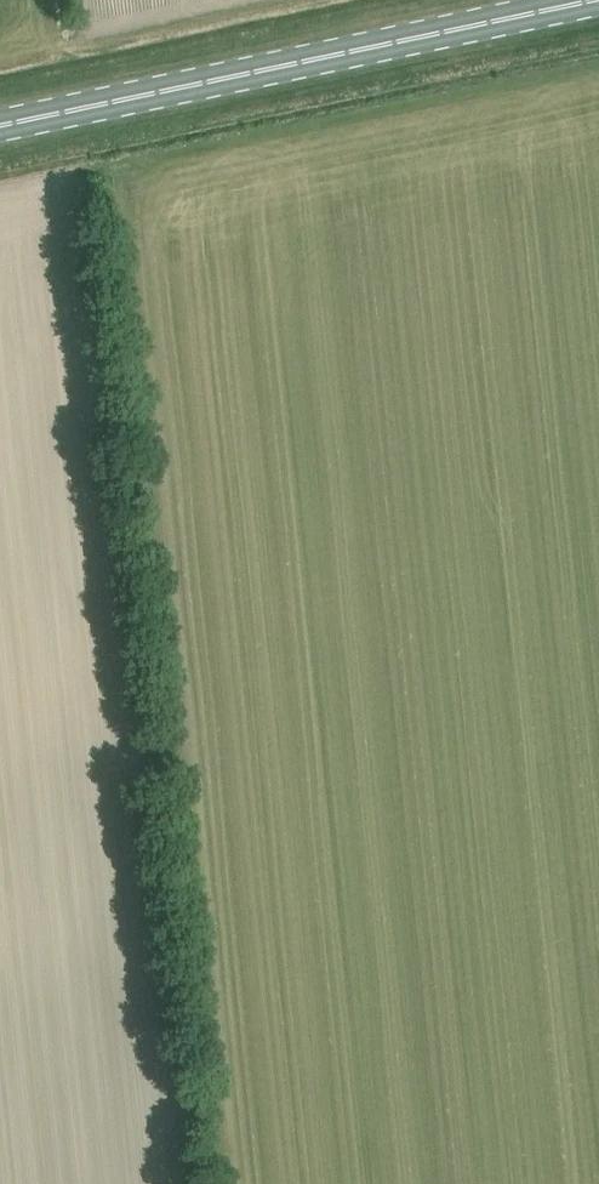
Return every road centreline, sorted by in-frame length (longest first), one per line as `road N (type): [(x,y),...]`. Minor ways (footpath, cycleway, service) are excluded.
road 1 (primary): [(0,126),(596,0)]

